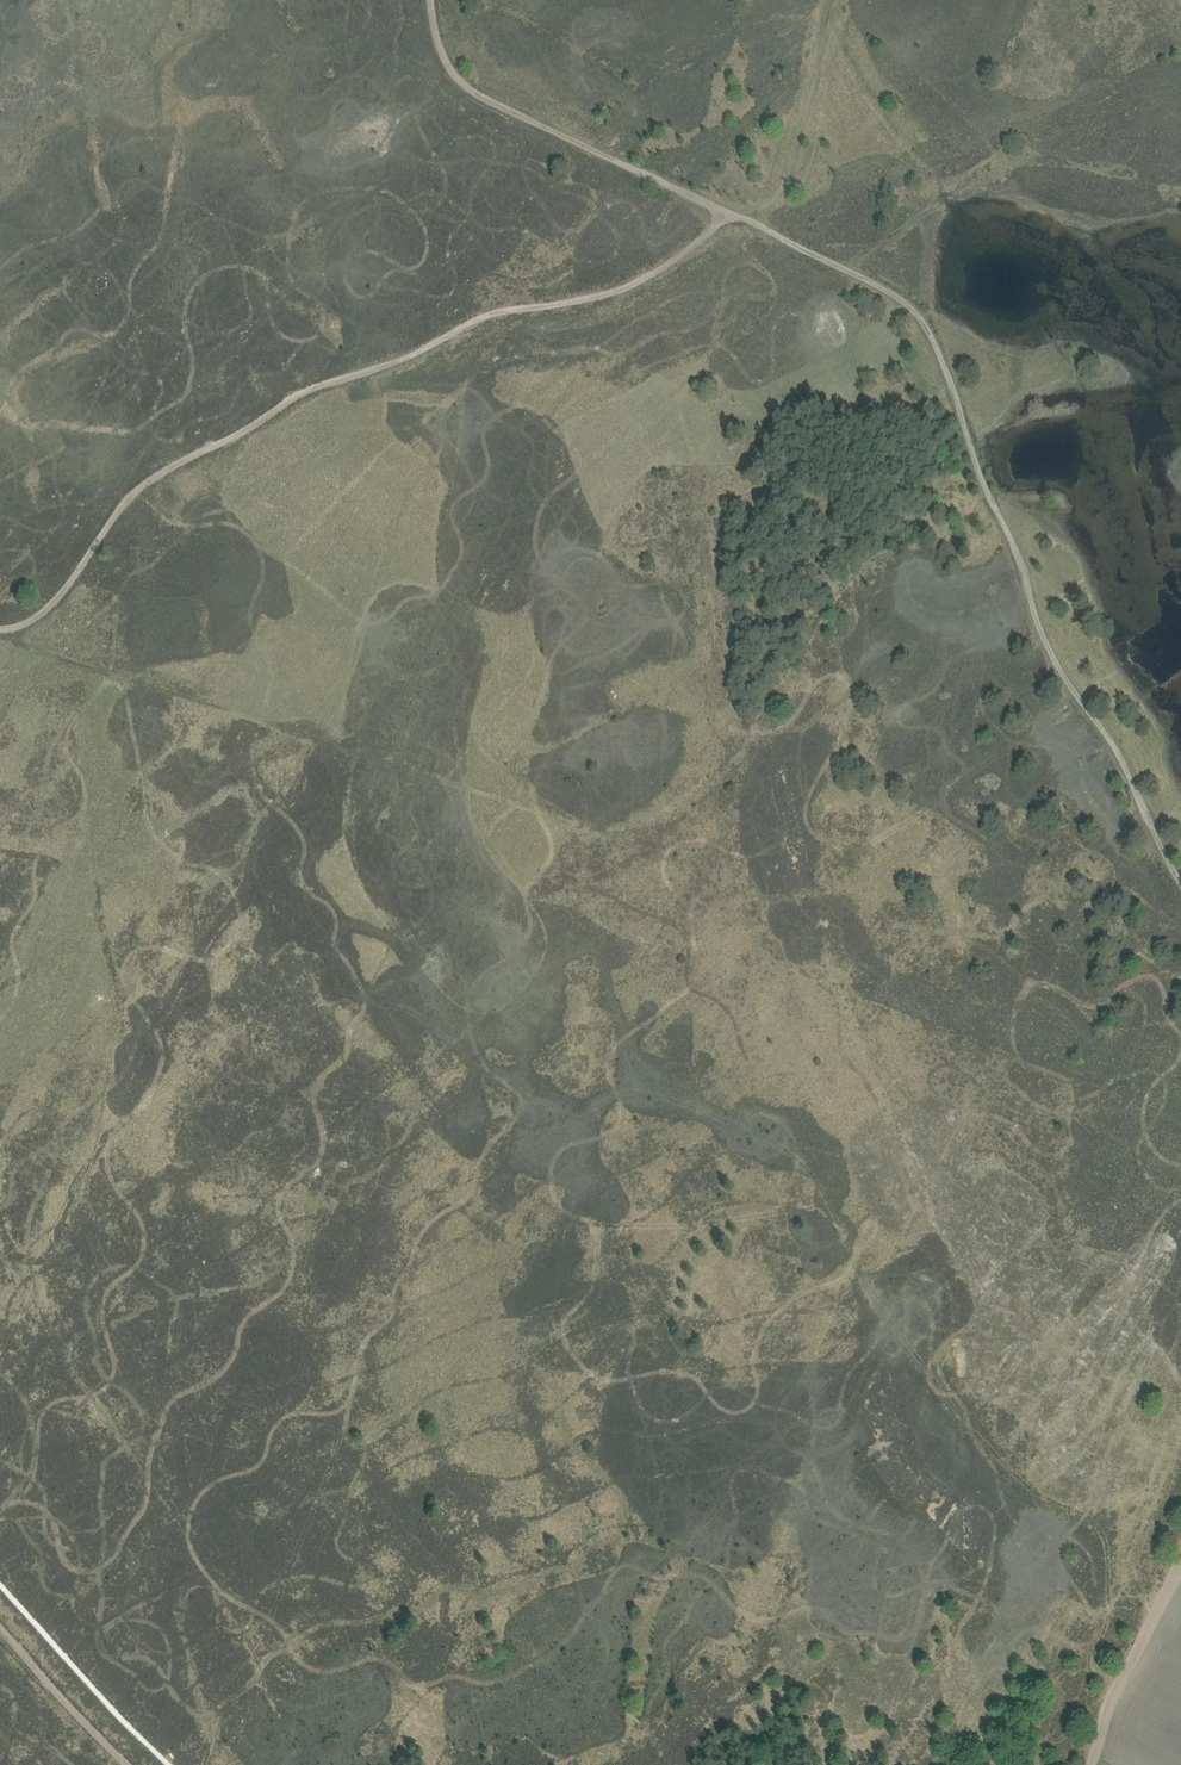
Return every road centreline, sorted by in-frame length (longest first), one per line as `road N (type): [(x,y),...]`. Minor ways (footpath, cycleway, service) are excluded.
road 1 (track): [(1083,1764),(1180,1565)]
road 2 (track): [(0,1631),(128,1764)]

